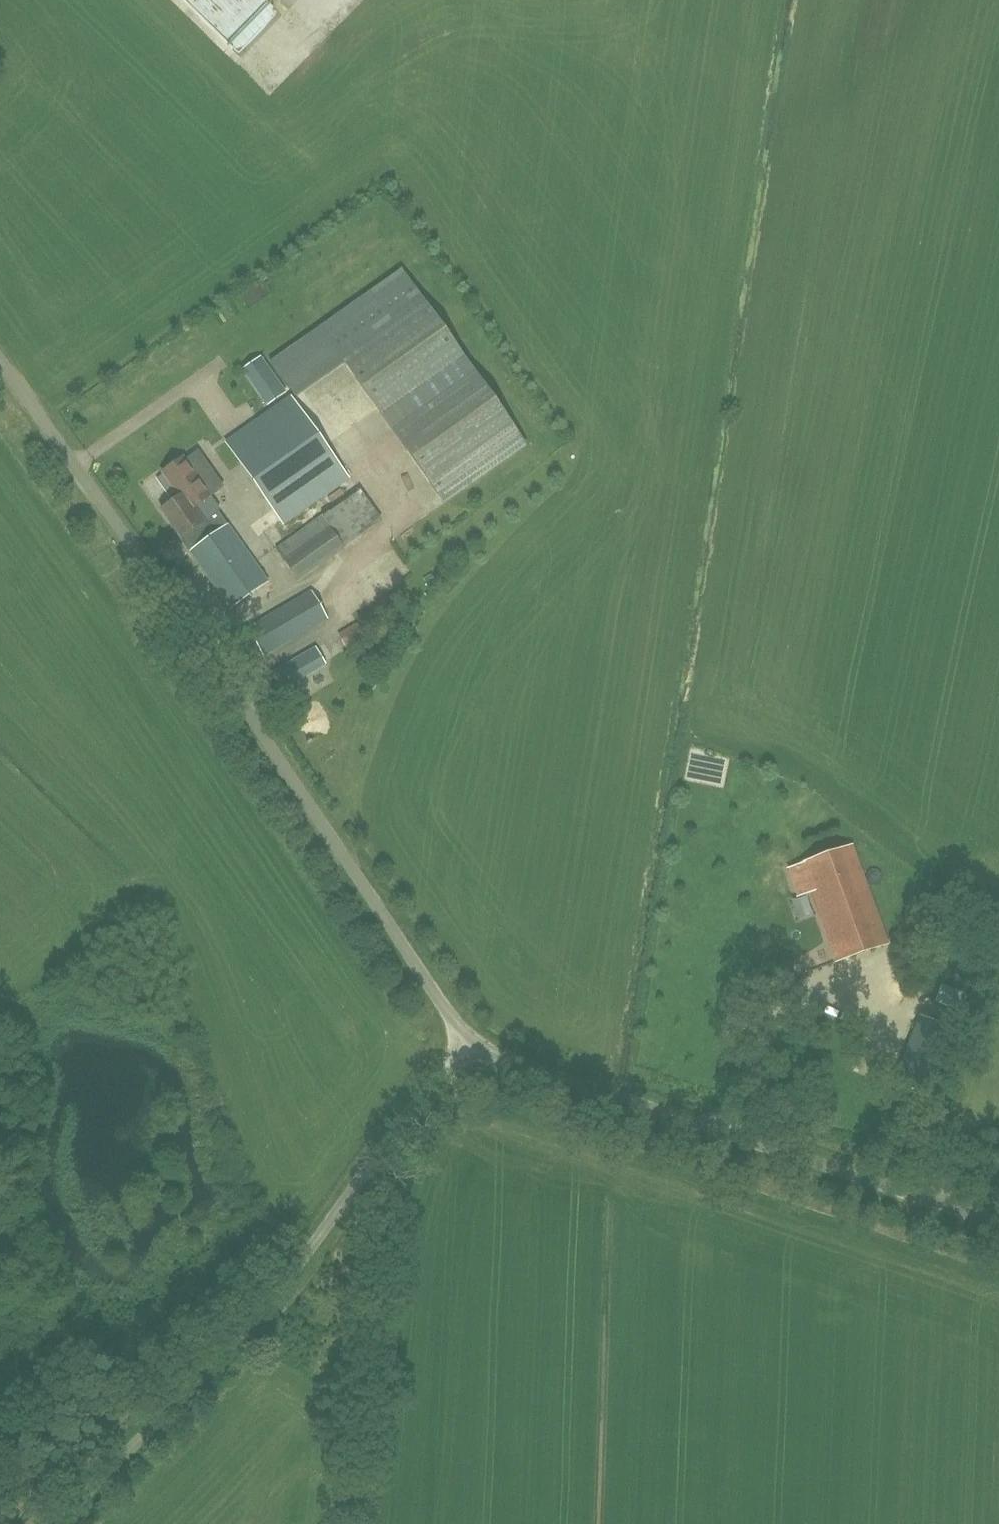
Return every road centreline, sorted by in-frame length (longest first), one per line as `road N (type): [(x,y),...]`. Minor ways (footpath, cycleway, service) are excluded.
road 1 (unclassified): [(479,1058),(0,362)]
road 2 (unclassified): [(63,1523),(249,1324),(440,1077),(479,1058)]
road 3 (unclassified): [(998,1222),(507,1059),(479,1058)]

